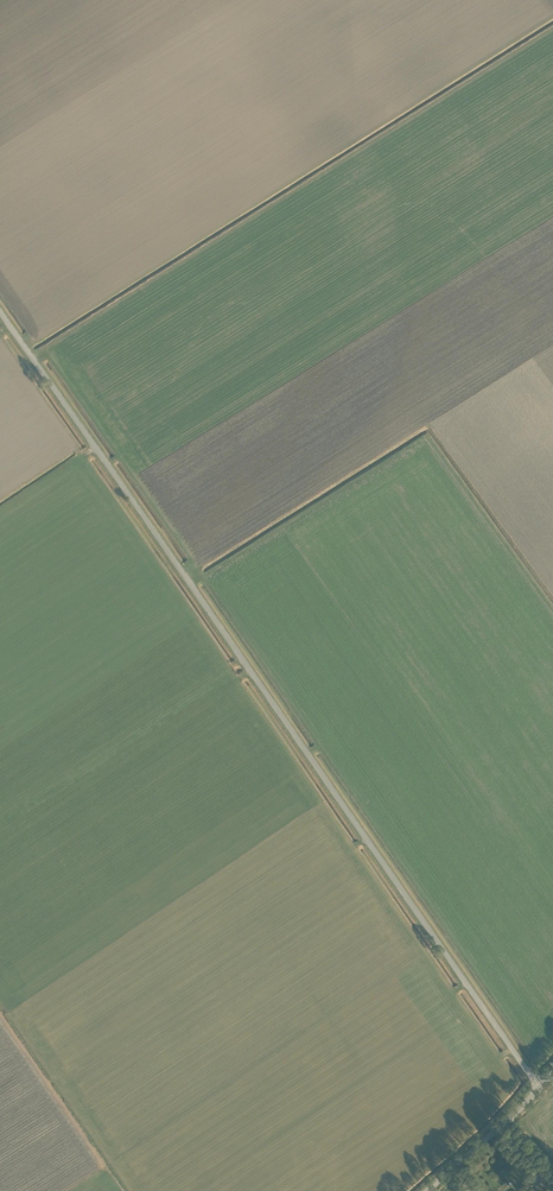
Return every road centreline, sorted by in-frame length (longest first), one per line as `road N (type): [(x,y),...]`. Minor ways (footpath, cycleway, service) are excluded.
road 1 (unclassified): [(540,1088),(0,312)]
road 2 (tertiary): [(427,1190),(540,1088)]

